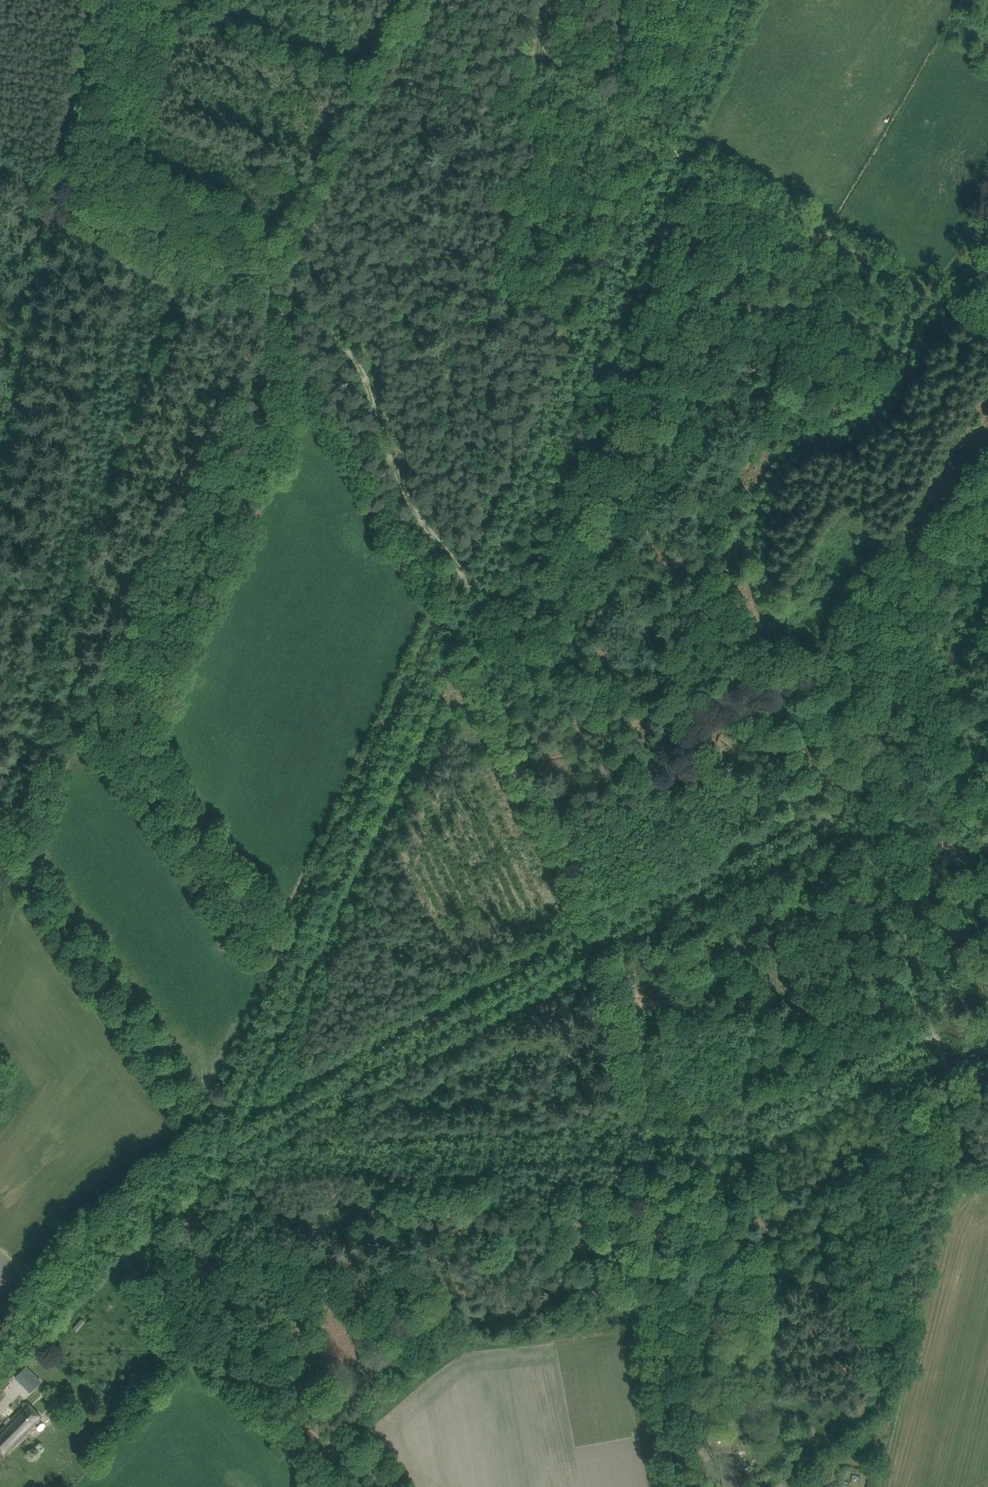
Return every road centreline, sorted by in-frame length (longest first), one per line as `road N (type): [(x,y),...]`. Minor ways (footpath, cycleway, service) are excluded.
road 1 (unclassified): [(0,436),(104,0)]

